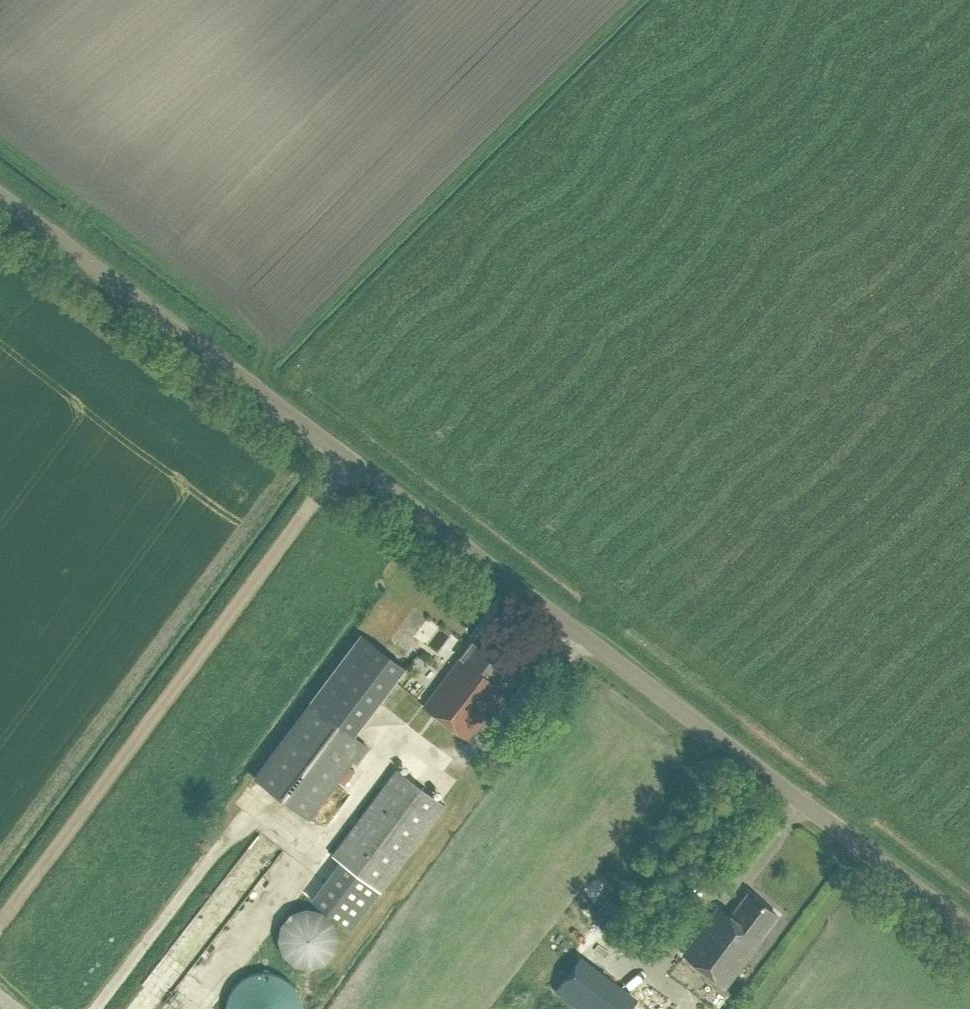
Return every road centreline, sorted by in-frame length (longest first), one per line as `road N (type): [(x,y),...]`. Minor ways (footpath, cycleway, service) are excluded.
road 1 (unclassified): [(969,927),(0,196)]

